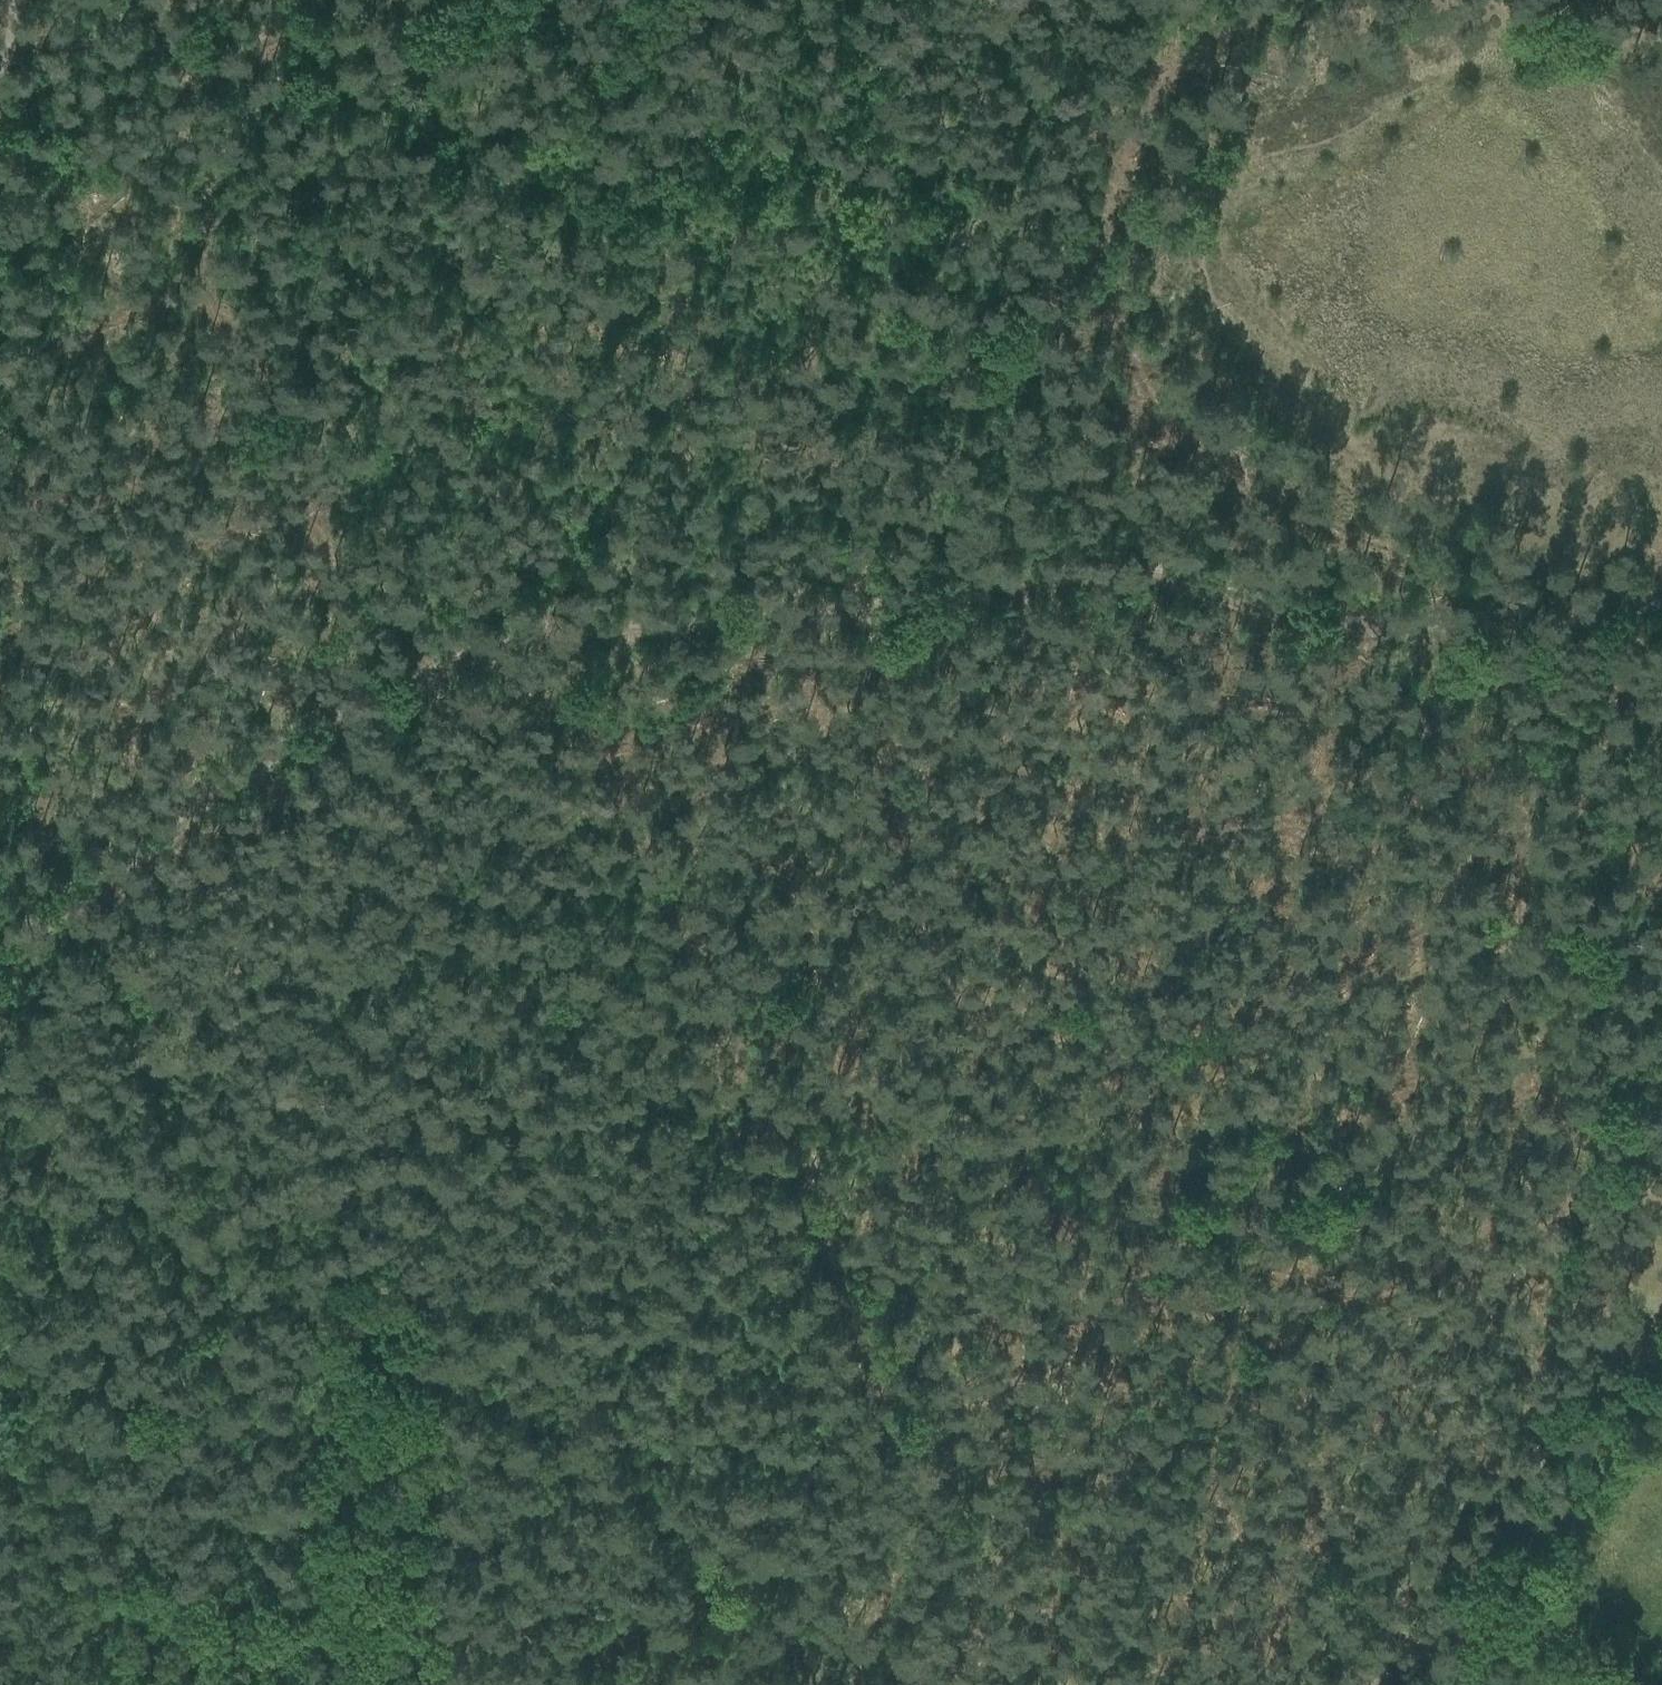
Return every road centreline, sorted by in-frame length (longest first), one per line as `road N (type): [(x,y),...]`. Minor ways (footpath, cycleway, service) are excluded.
road 1 (track): [(0,941),(397,680),(561,635),(826,612),(905,578),(1090,568),(1308,612),(1457,624),(1661,600)]
road 2 (track): [(1661,1384),(1592,1415),(1546,1459),(1490,1562),(1472,1684)]
road 3 (track): [(0,127),(19,0)]

